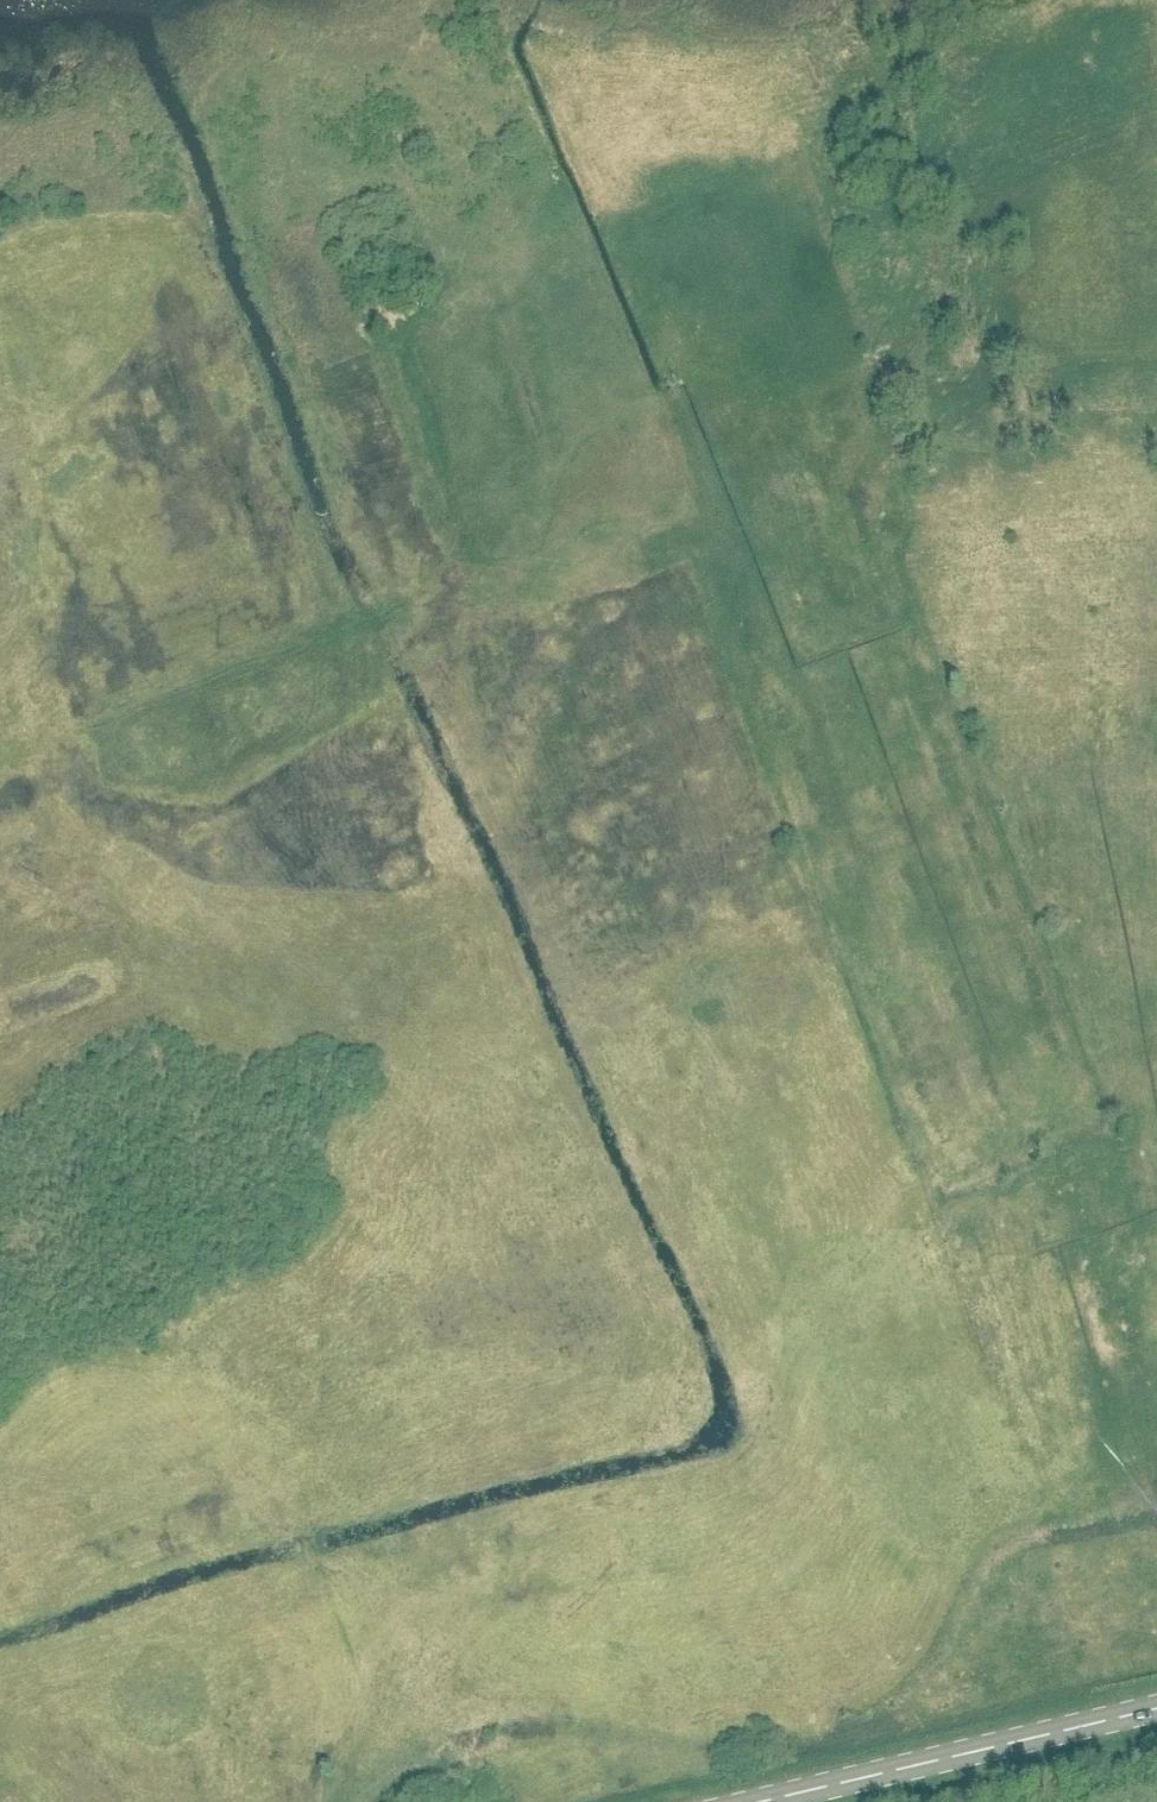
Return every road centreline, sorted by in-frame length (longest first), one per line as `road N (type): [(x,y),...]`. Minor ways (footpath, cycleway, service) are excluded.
road 1 (tertiary): [(1156,1712),(769,1801)]

